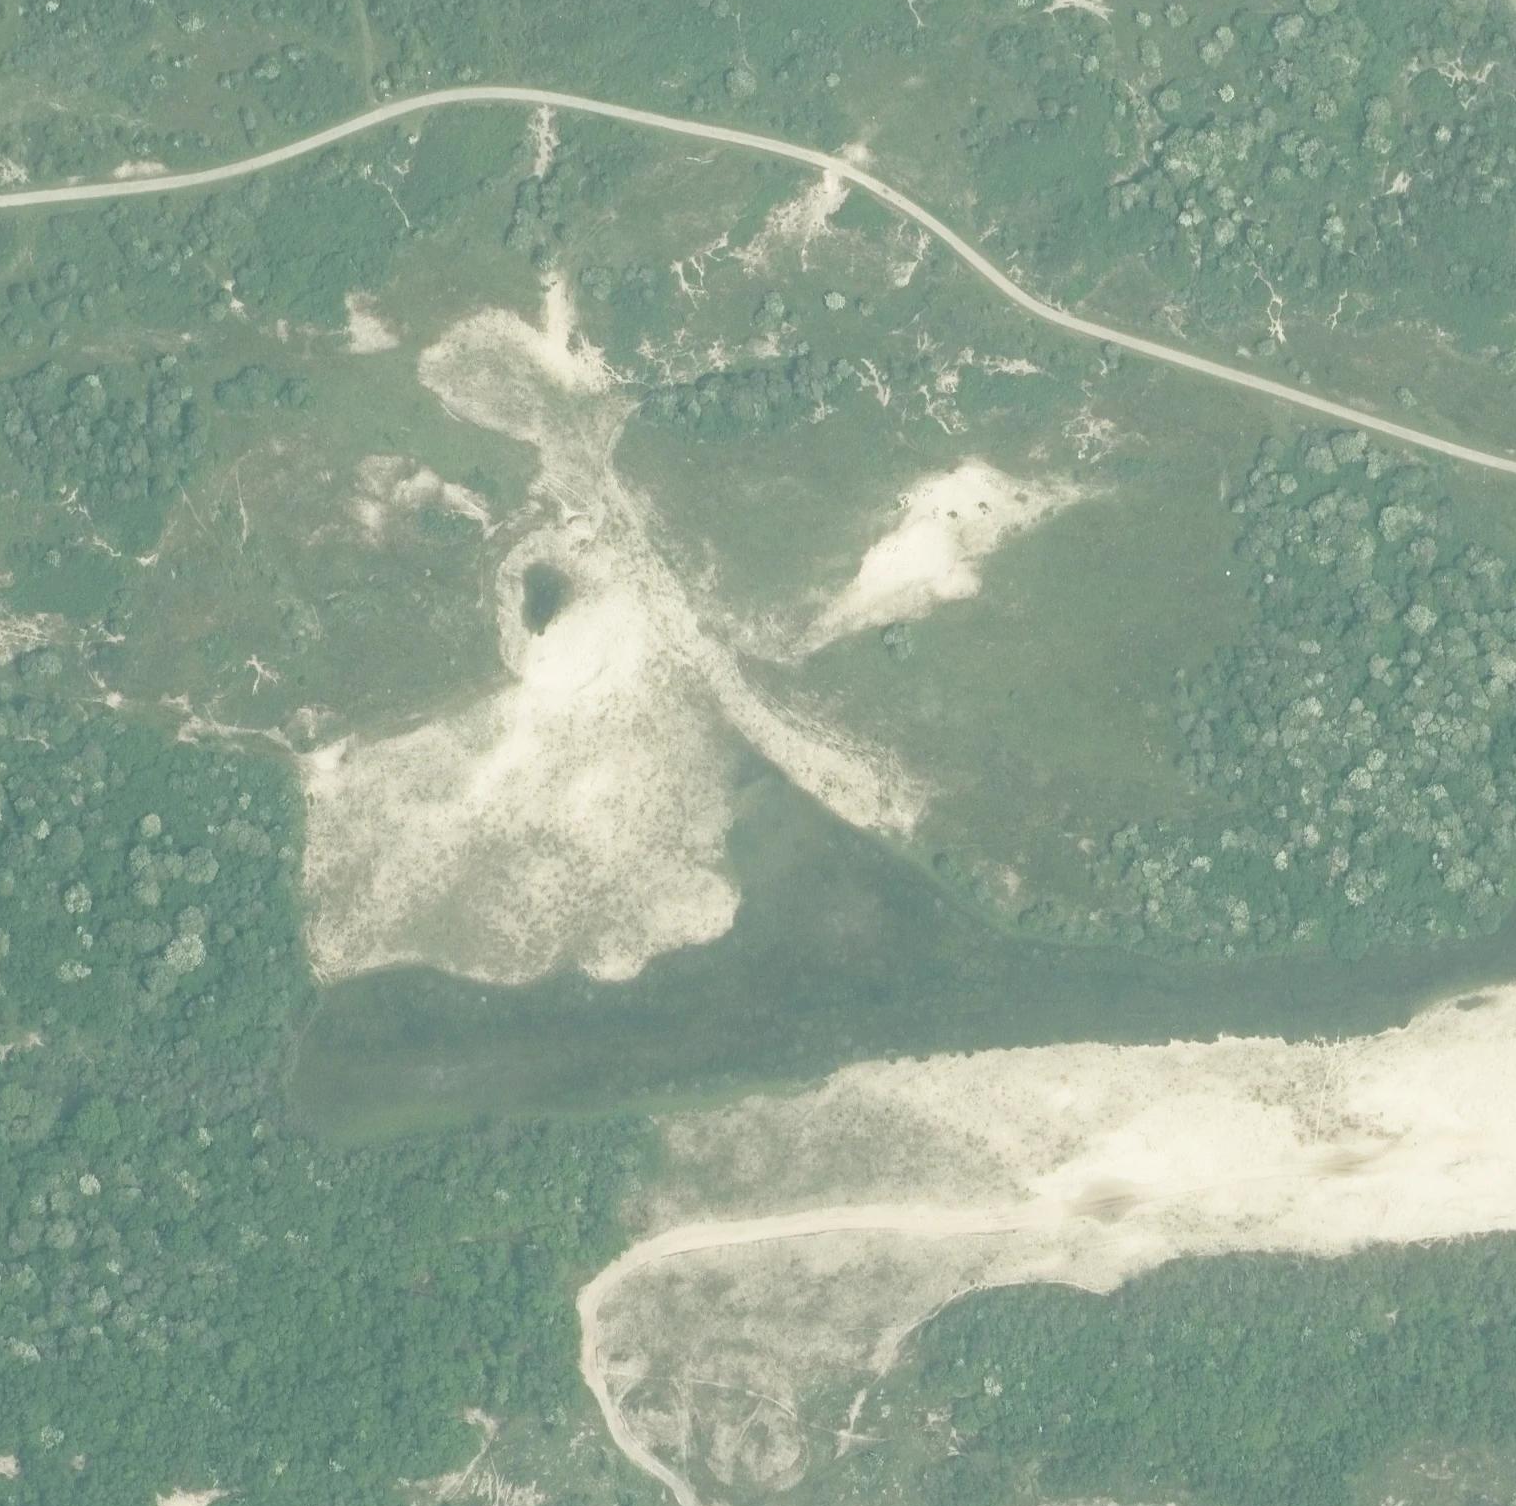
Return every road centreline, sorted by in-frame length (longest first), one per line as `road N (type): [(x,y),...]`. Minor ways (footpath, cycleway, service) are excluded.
road 1 (track): [(0,201),(162,186),(276,156),(457,90),(540,95),(829,164),(895,198),(996,279),(1067,317),(1515,466)]

